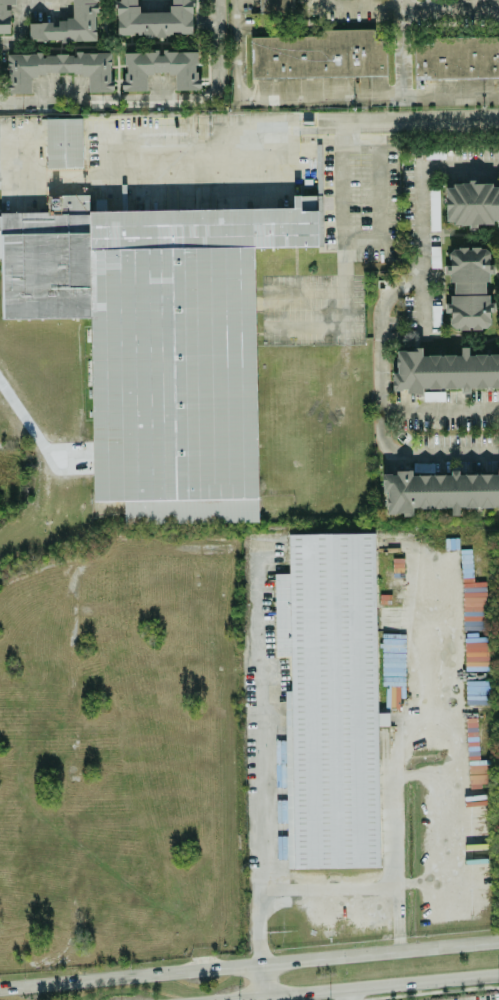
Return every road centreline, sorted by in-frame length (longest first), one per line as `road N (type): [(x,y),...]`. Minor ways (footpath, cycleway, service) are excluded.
road 1 (secondary): [(498,942),(0,988)]
road 2 (secondary): [(219,999),(498,974)]

